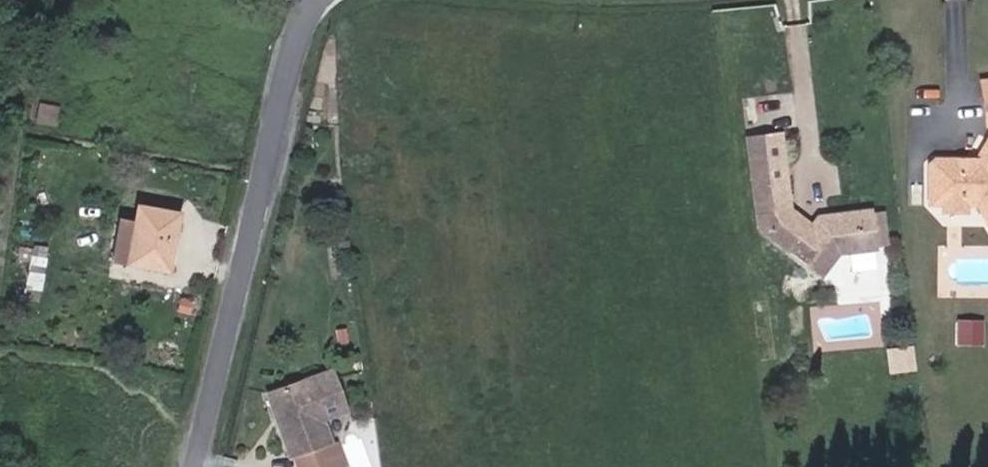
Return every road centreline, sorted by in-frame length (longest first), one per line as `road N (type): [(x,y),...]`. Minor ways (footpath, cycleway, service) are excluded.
road 1 (residential): [(194,466),(291,61),(322,0)]

